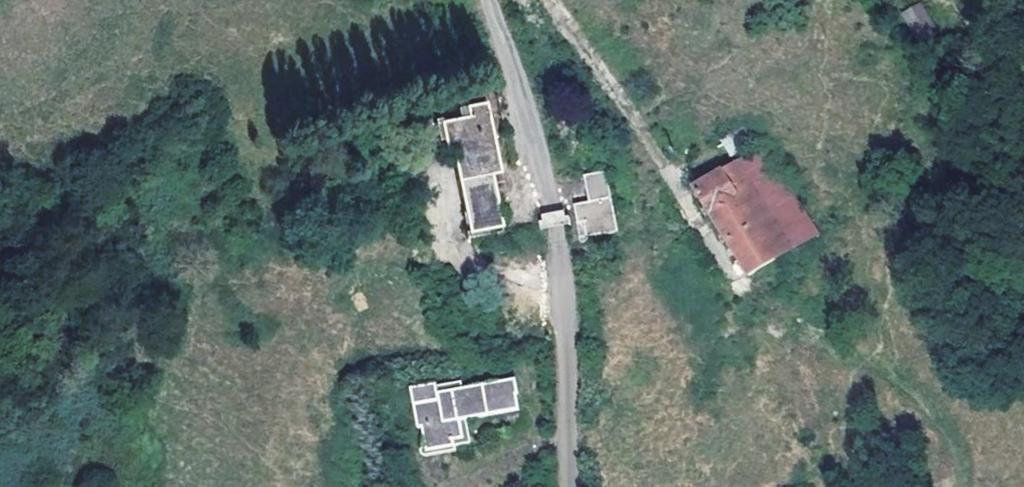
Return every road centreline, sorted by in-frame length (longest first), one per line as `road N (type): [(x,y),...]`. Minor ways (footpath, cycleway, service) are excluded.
road 1 (unclassified): [(571,486),(568,315),(541,143),(488,0)]

